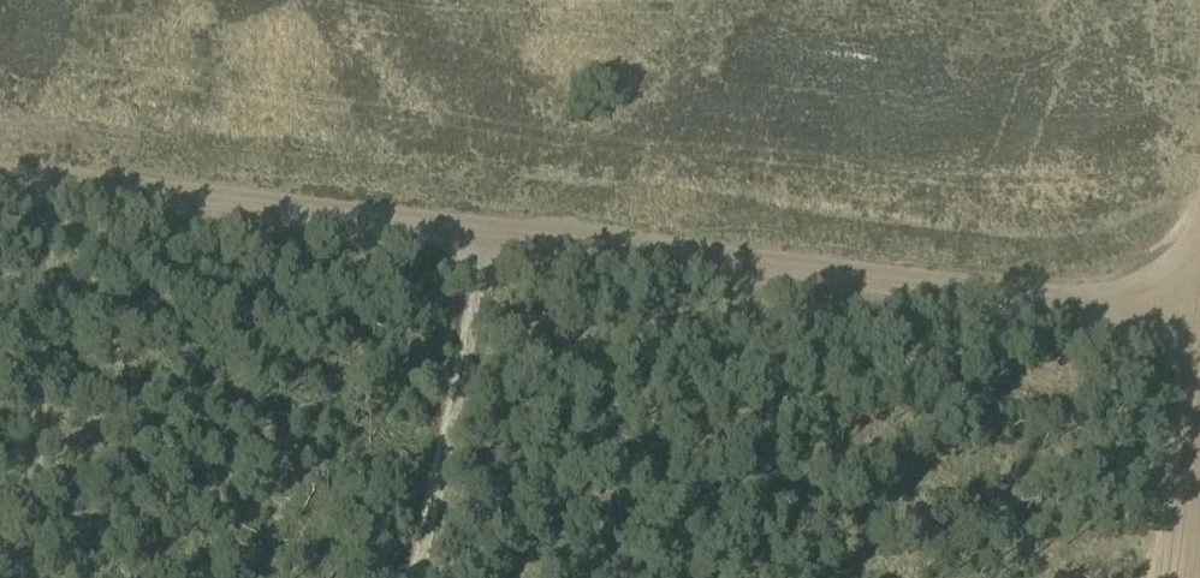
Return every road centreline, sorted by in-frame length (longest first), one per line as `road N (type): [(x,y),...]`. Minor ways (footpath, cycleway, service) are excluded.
road 1 (track): [(0,190),(486,235),(1199,320)]
road 2 (track): [(29,577),(48,366),(52,197)]
road 3 (track): [(420,577),(486,235)]

